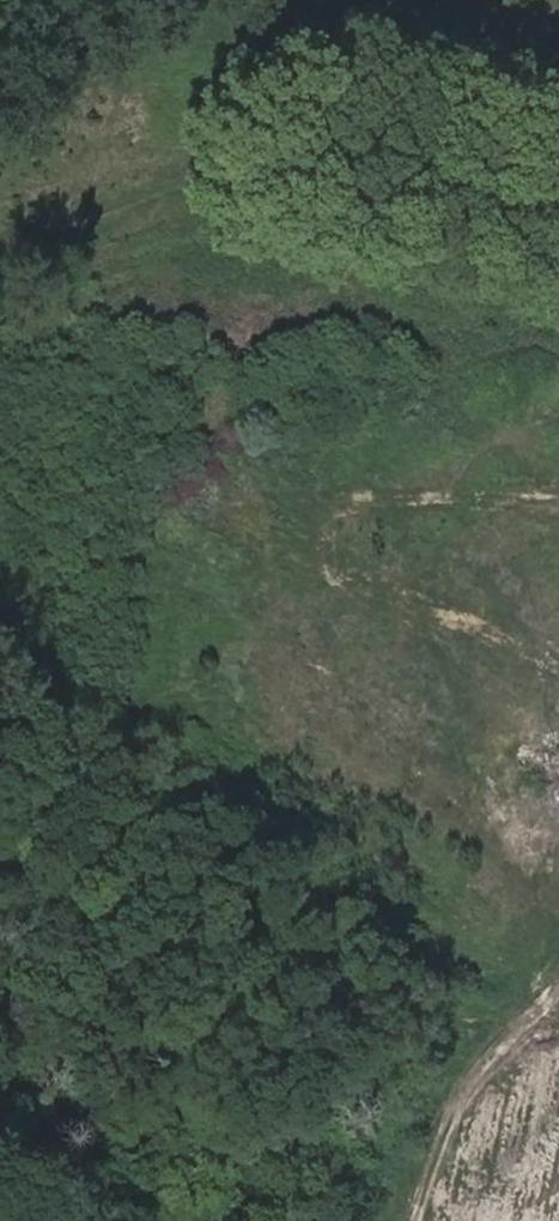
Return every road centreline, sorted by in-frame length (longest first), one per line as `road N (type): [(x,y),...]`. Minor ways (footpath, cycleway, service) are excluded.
road 1 (track): [(0,254),(228,213),(558,268)]
road 2 (track): [(423,1220),(558,1007)]

